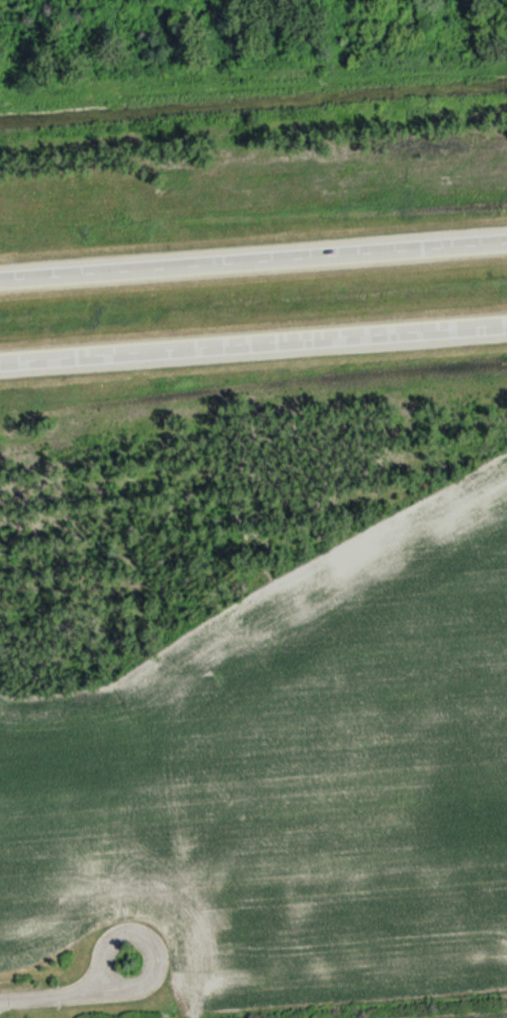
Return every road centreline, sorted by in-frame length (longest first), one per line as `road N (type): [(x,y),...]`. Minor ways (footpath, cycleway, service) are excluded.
road 1 (motorway): [(506,240),(0,277)]
road 2 (motorway): [(0,359),(506,325)]
road 3 (residential): [(139,985),(122,984),(106,965),(107,948),(128,932),(146,935),(157,949),(158,968),(139,985)]
road 4 (residential): [(0,1003),(88,996),(115,979)]

